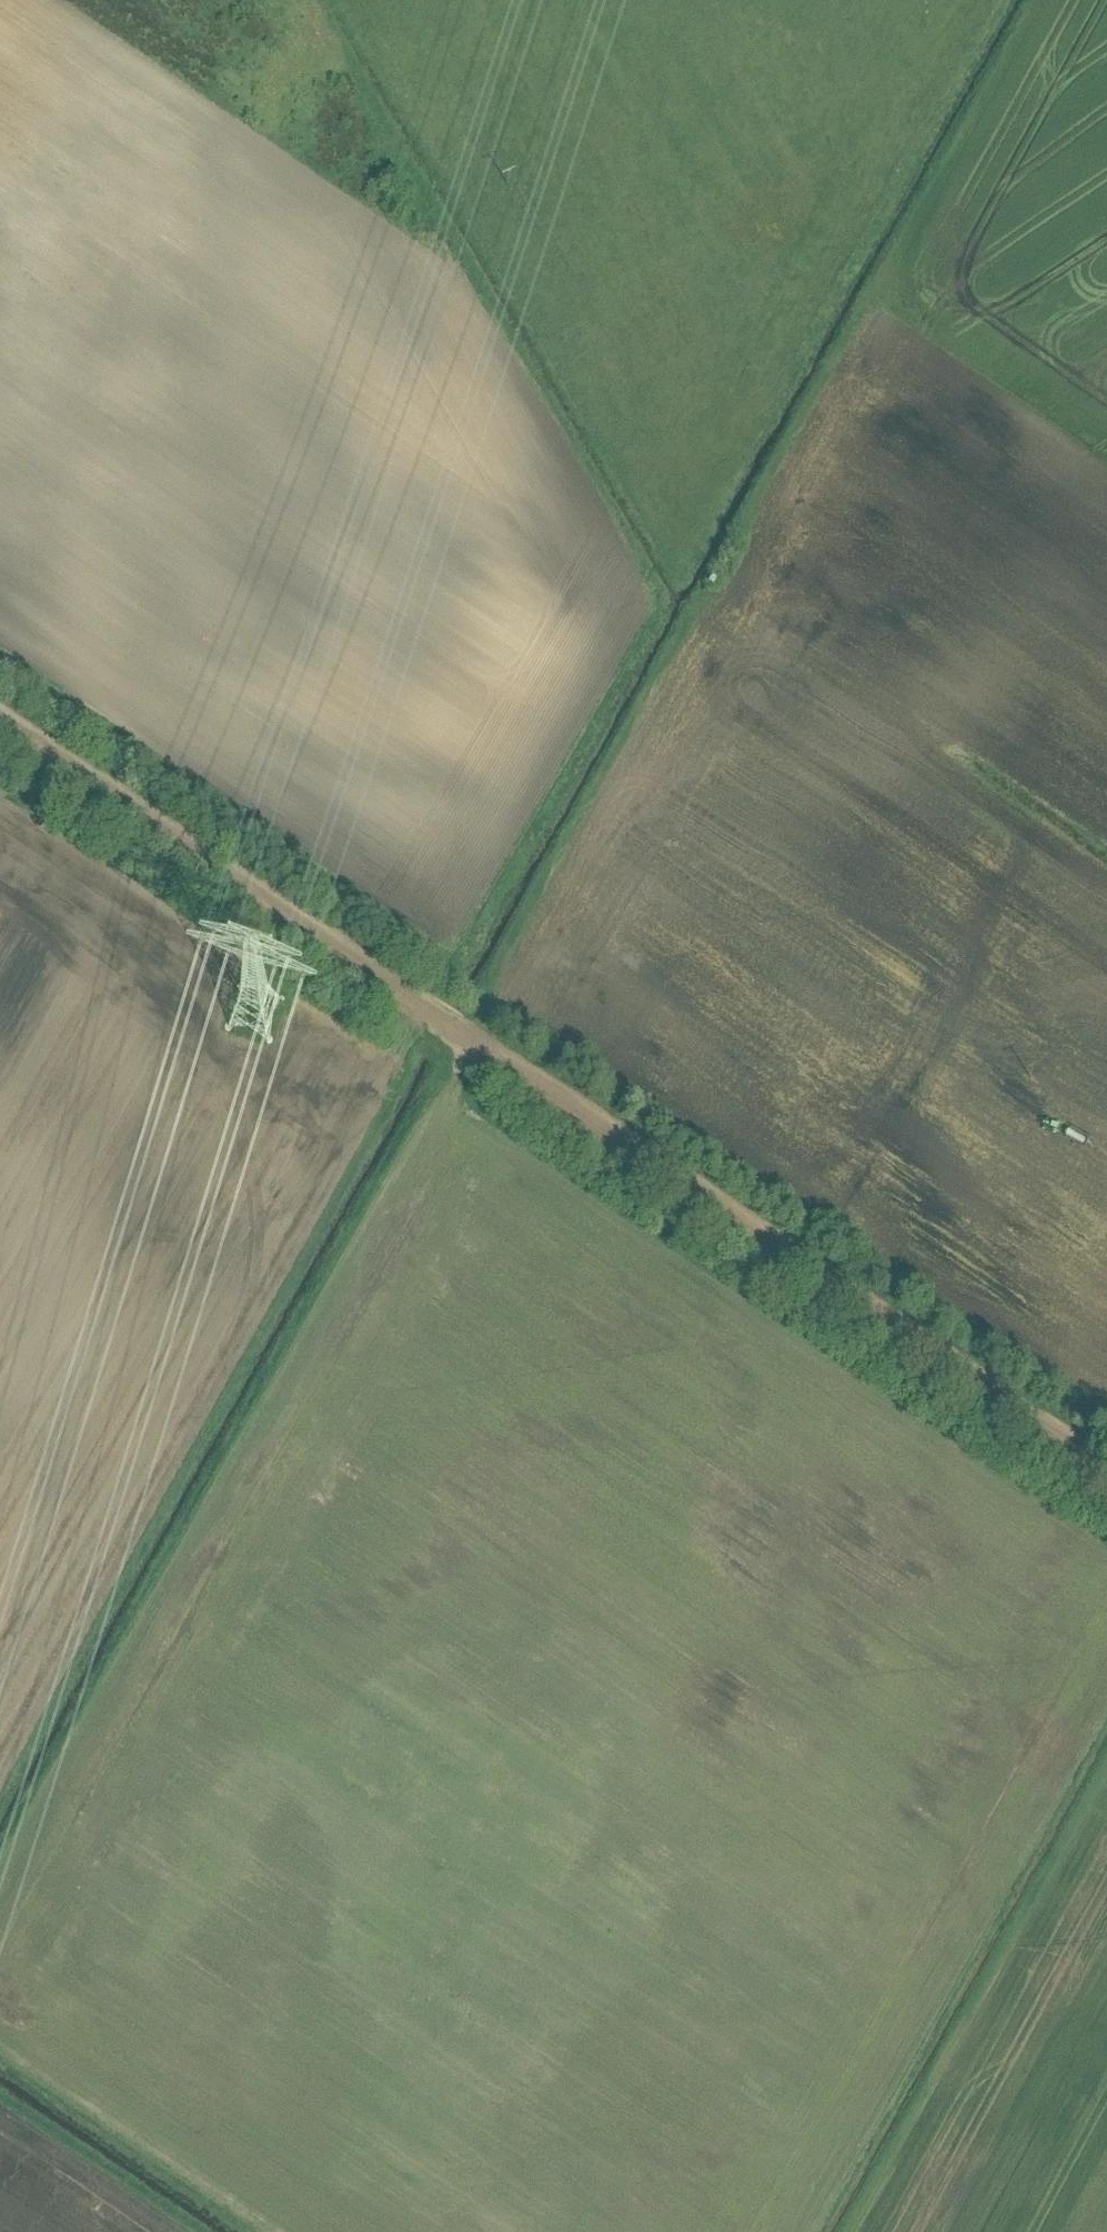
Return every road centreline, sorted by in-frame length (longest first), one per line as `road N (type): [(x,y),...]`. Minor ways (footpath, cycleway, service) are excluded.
road 1 (track): [(0,725),(1106,1473)]

